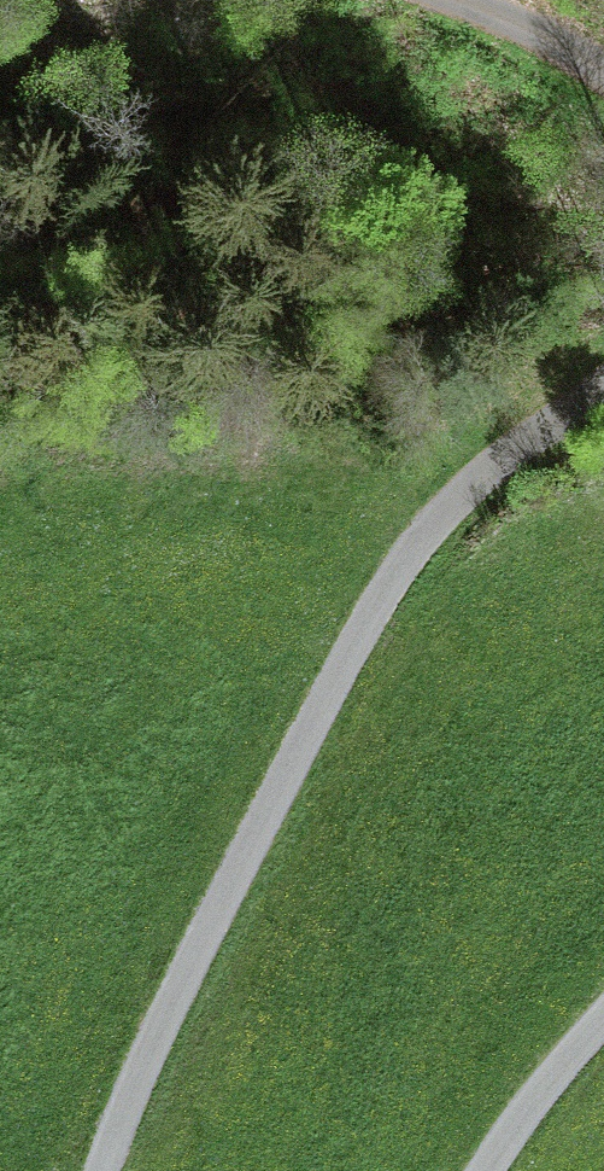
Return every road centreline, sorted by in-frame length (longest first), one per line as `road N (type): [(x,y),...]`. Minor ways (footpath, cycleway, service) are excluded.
road 1 (unclassified): [(603,380),(467,487),(390,583),(220,904),(101,1170)]
road 2 (unclassified): [(485,1170),(542,1088),(603,1017)]
road 3 (unclassified): [(468,0),(603,73)]

